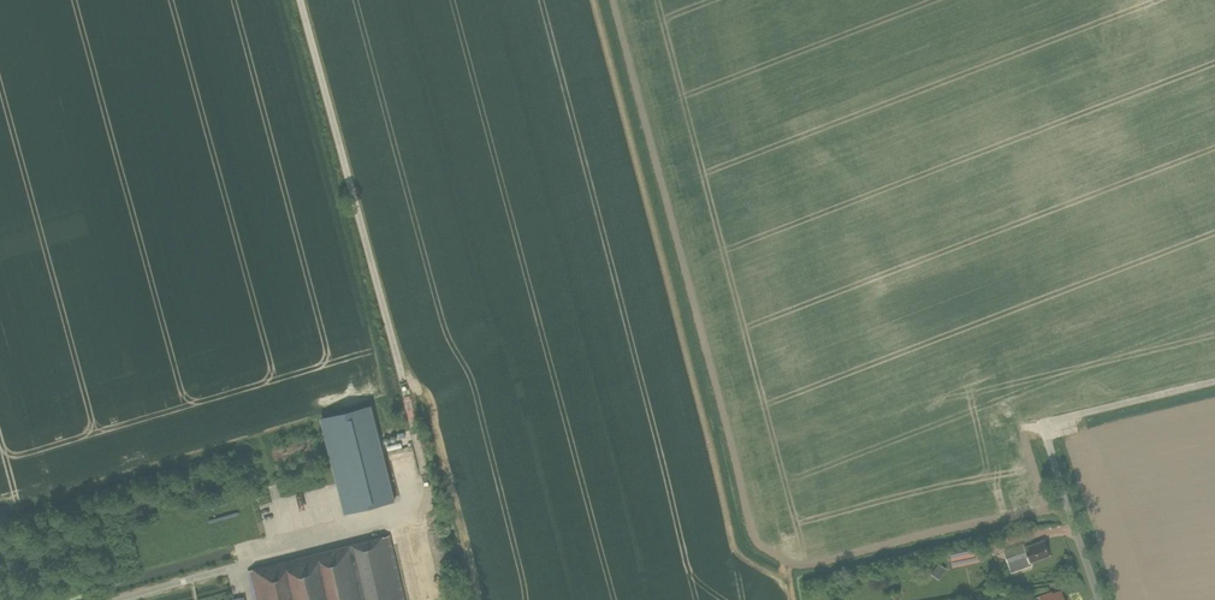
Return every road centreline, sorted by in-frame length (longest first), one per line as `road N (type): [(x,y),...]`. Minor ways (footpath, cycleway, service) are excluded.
road 1 (residential): [(1098,599),(1047,431),(1062,417),(1214,380)]
road 2 (residential): [(121,599),(243,566)]

